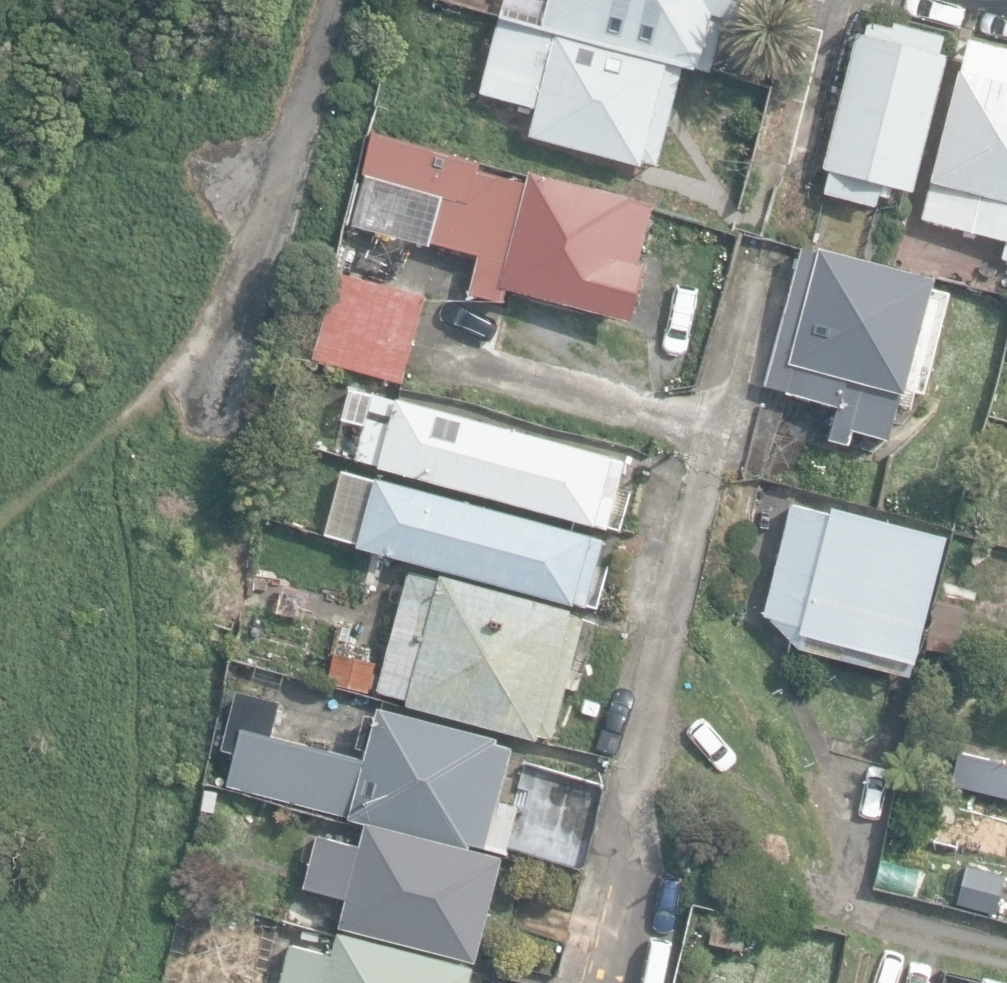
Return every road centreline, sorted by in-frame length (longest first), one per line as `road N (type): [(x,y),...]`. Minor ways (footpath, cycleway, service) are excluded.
road 1 (residential): [(837,0),(793,164)]
road 2 (residential): [(886,914),(1006,949)]

